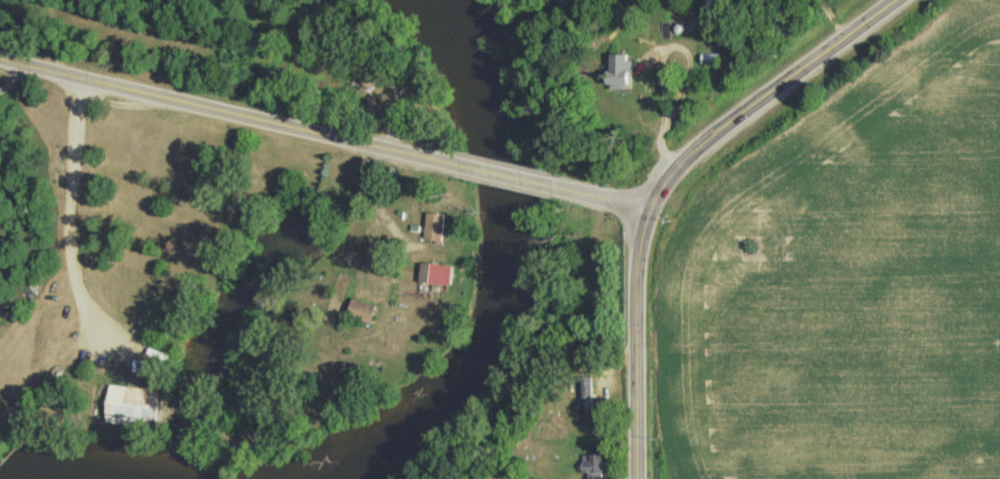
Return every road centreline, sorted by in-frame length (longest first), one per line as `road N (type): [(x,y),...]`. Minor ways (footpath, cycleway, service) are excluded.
road 1 (tertiary): [(637,478),(636,265),(655,192),(688,156),(894,0)]
road 2 (tertiary): [(450,167),(0,59)]

